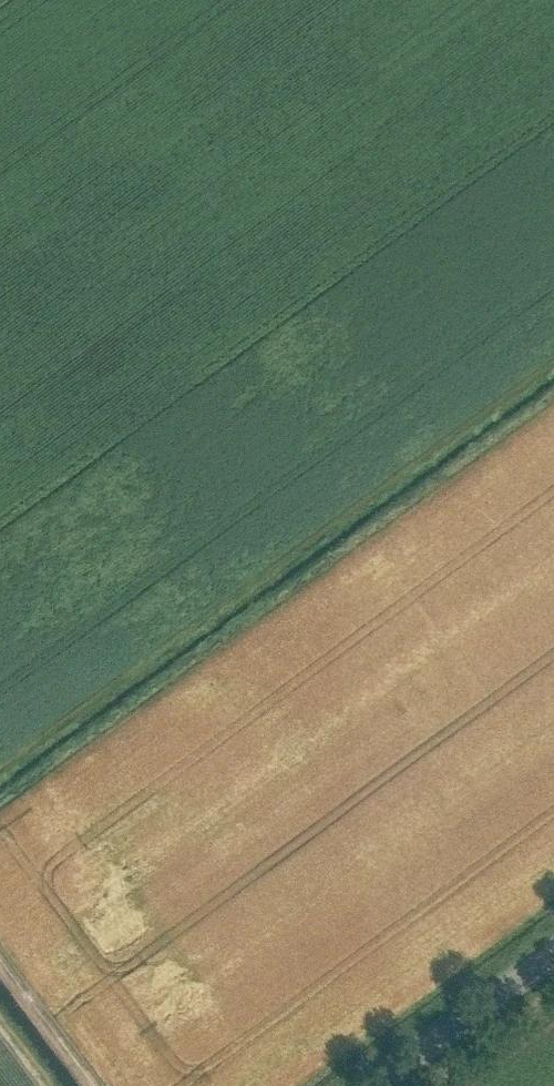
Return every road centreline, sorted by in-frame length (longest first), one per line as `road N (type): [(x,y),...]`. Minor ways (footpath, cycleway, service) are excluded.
road 1 (tertiary): [(375,1085),(553,954)]

